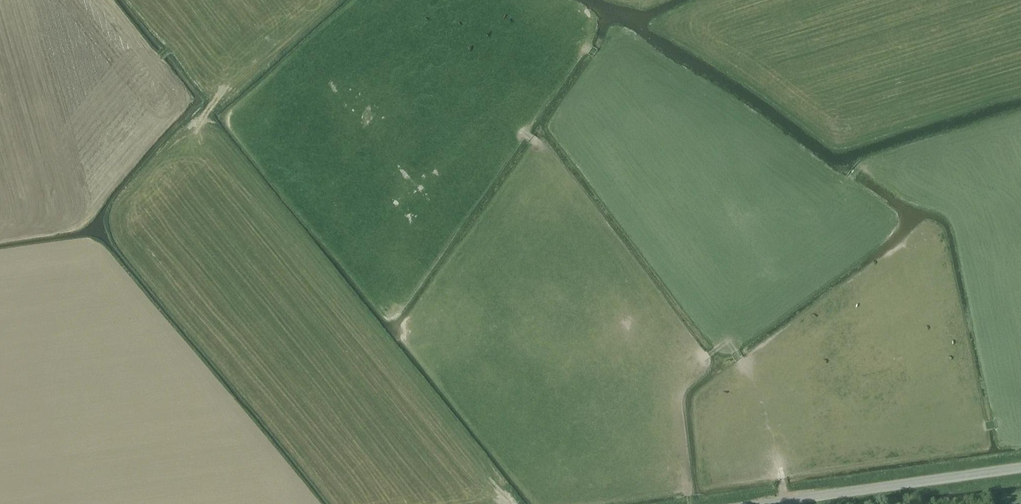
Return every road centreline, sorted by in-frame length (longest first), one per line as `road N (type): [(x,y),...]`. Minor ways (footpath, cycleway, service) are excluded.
road 1 (unclassified): [(767,503),(1020,468)]

